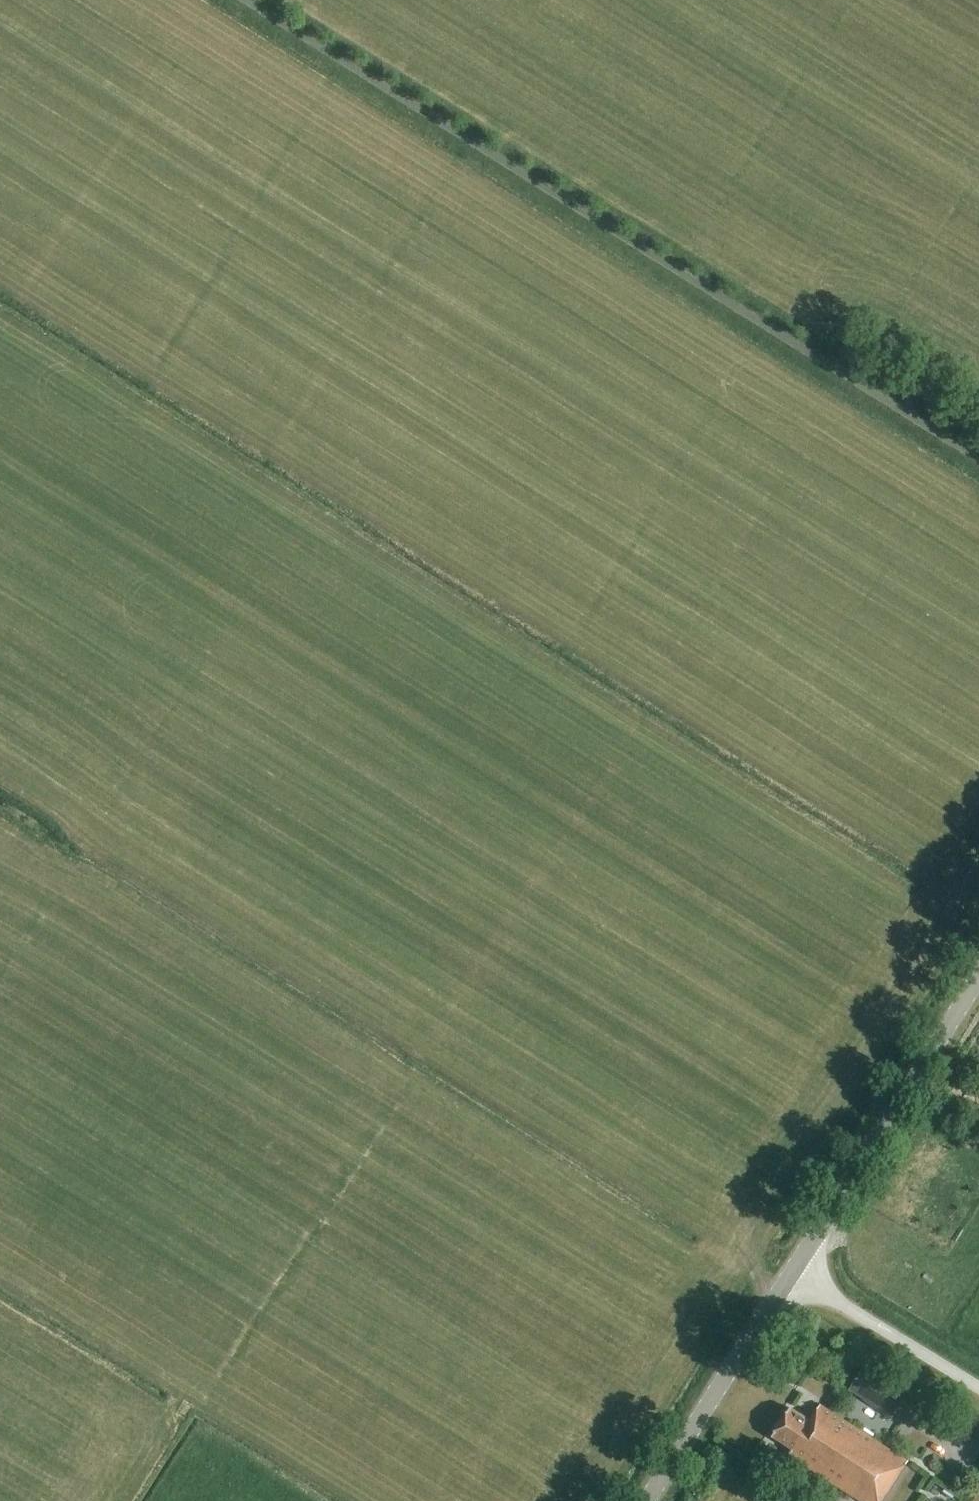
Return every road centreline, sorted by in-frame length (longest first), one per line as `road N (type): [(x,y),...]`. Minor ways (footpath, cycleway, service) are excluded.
road 1 (tertiary): [(791,1274),(978,979)]
road 2 (tertiary): [(649,1500),(791,1274)]
road 3 (unclassified): [(978,1388),(791,1274)]

